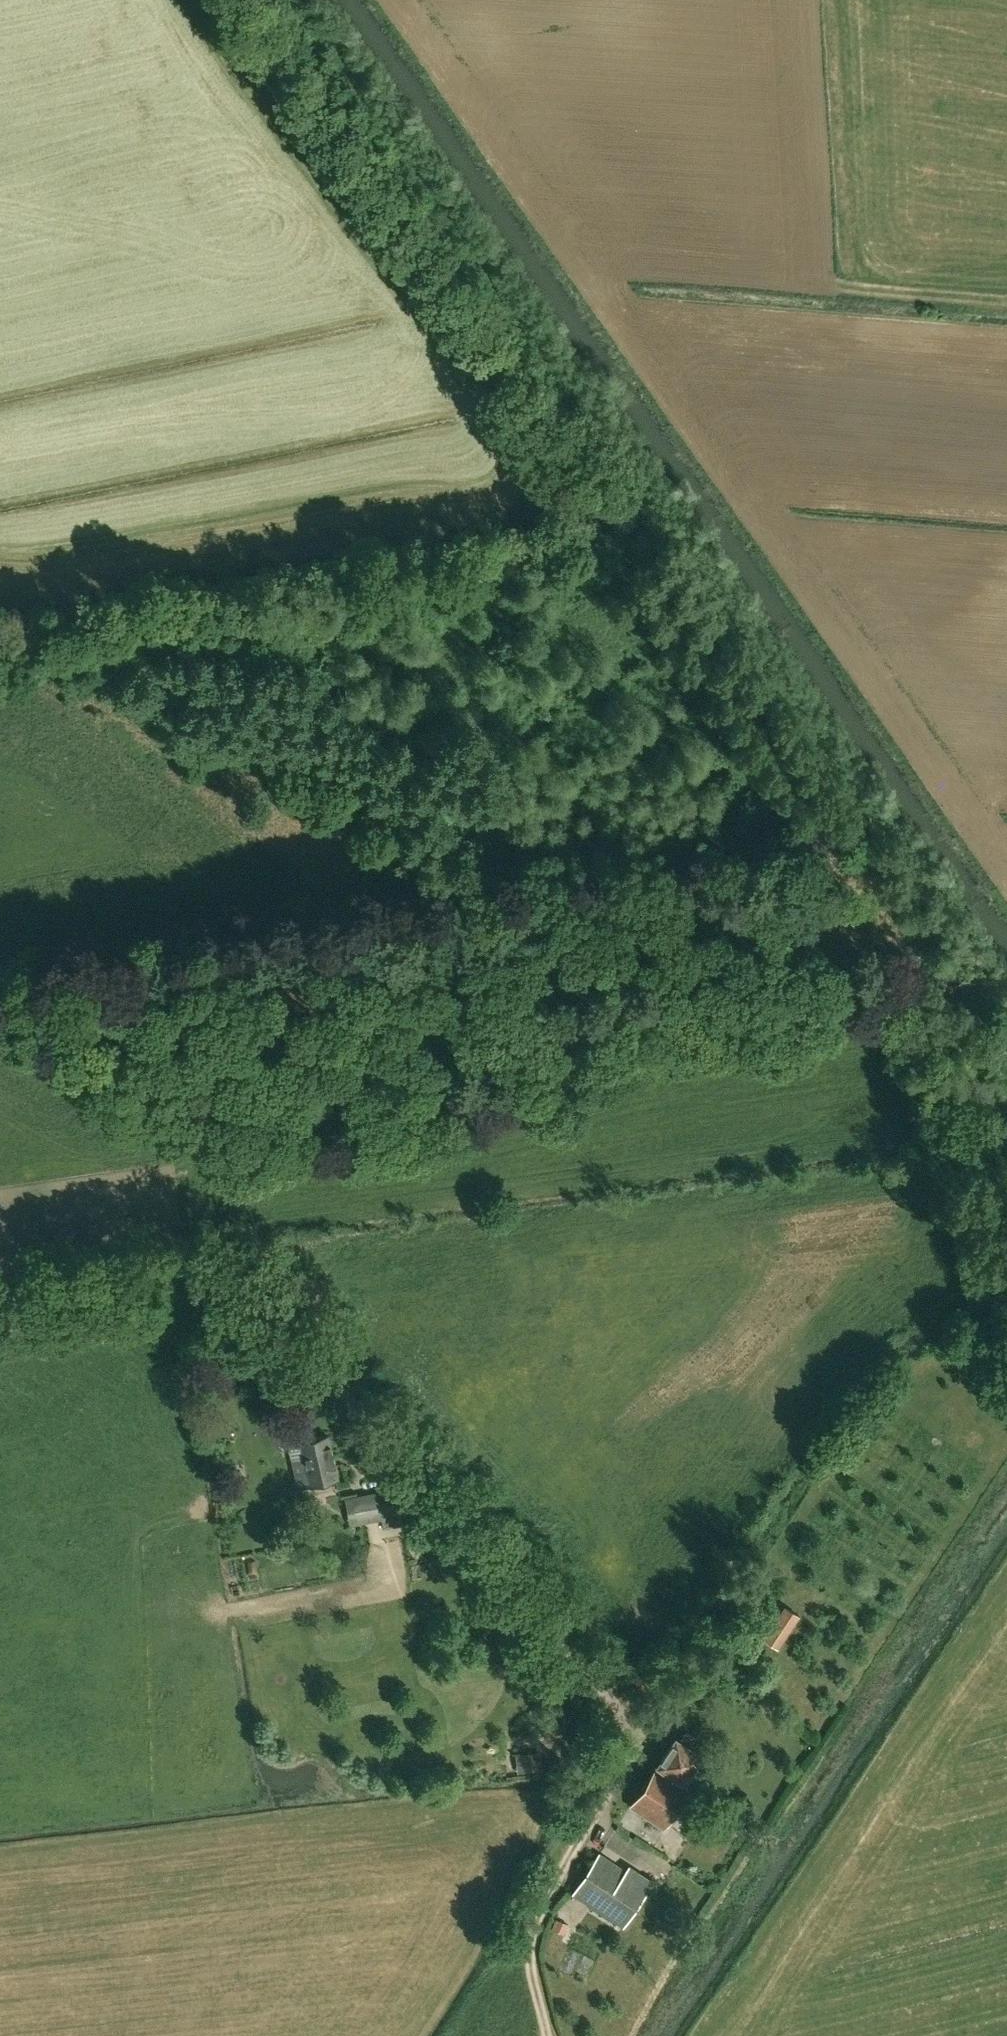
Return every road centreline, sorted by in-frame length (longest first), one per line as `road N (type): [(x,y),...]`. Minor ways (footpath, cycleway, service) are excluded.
road 1 (unclassified): [(543,1903),(635,1750),(630,1717),(247,1288),(210,1273),(0,1302)]

